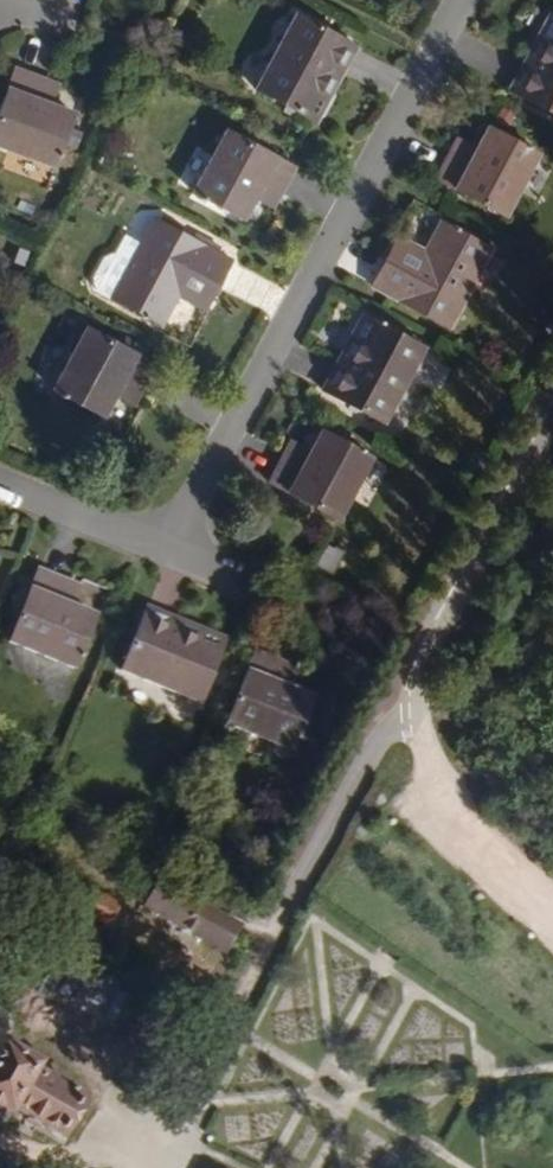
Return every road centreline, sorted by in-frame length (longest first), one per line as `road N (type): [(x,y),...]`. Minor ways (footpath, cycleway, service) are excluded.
road 1 (residential): [(162,544),(461,0)]
road 2 (unclassified): [(552,412),(390,717),(552,881)]
road 3 (residential): [(162,544),(0,478)]

